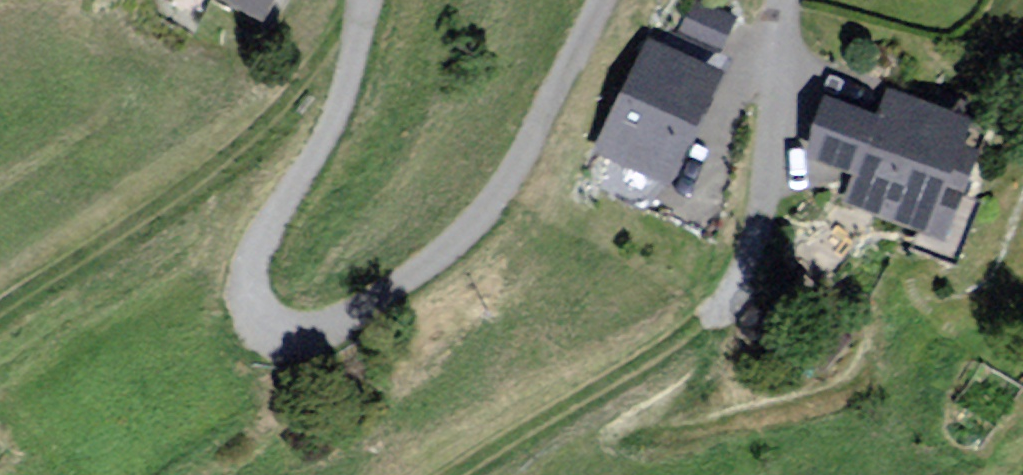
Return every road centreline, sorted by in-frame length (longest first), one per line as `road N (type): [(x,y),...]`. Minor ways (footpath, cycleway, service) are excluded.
road 1 (residential): [(396,0),(353,122),(269,264),(286,335),(378,317),(526,190),(616,0)]
road 2 (track): [(393,0),(273,132),(0,322)]
road 3 (track): [(485,474),(714,329)]

